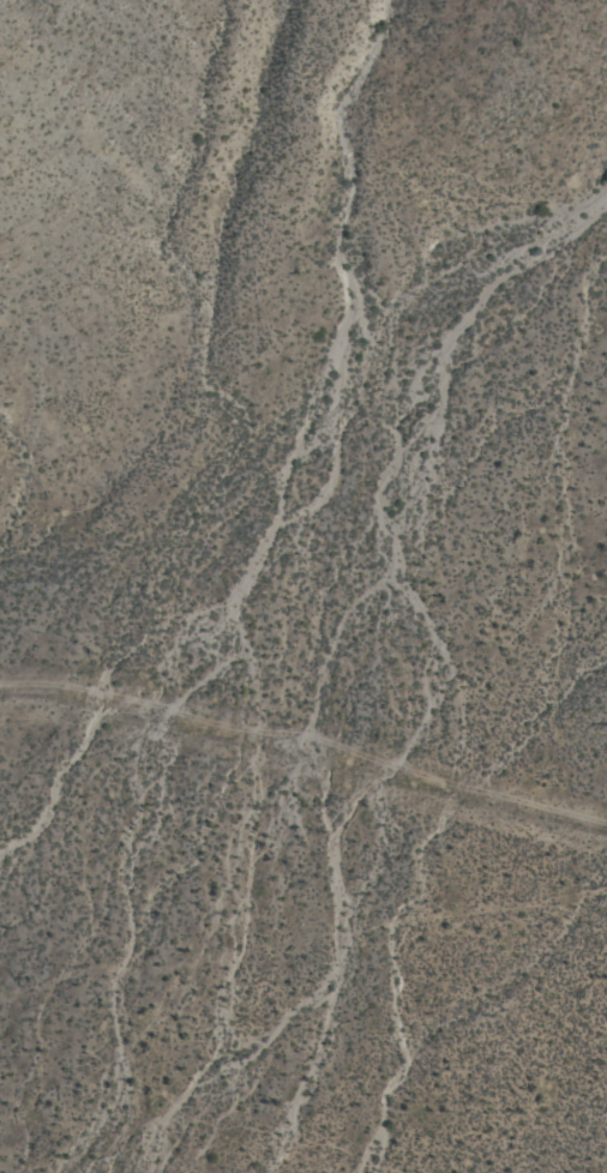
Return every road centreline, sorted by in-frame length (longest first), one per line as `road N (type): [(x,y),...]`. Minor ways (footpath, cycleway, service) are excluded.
road 1 (track): [(0,692),(158,696),(606,810)]

